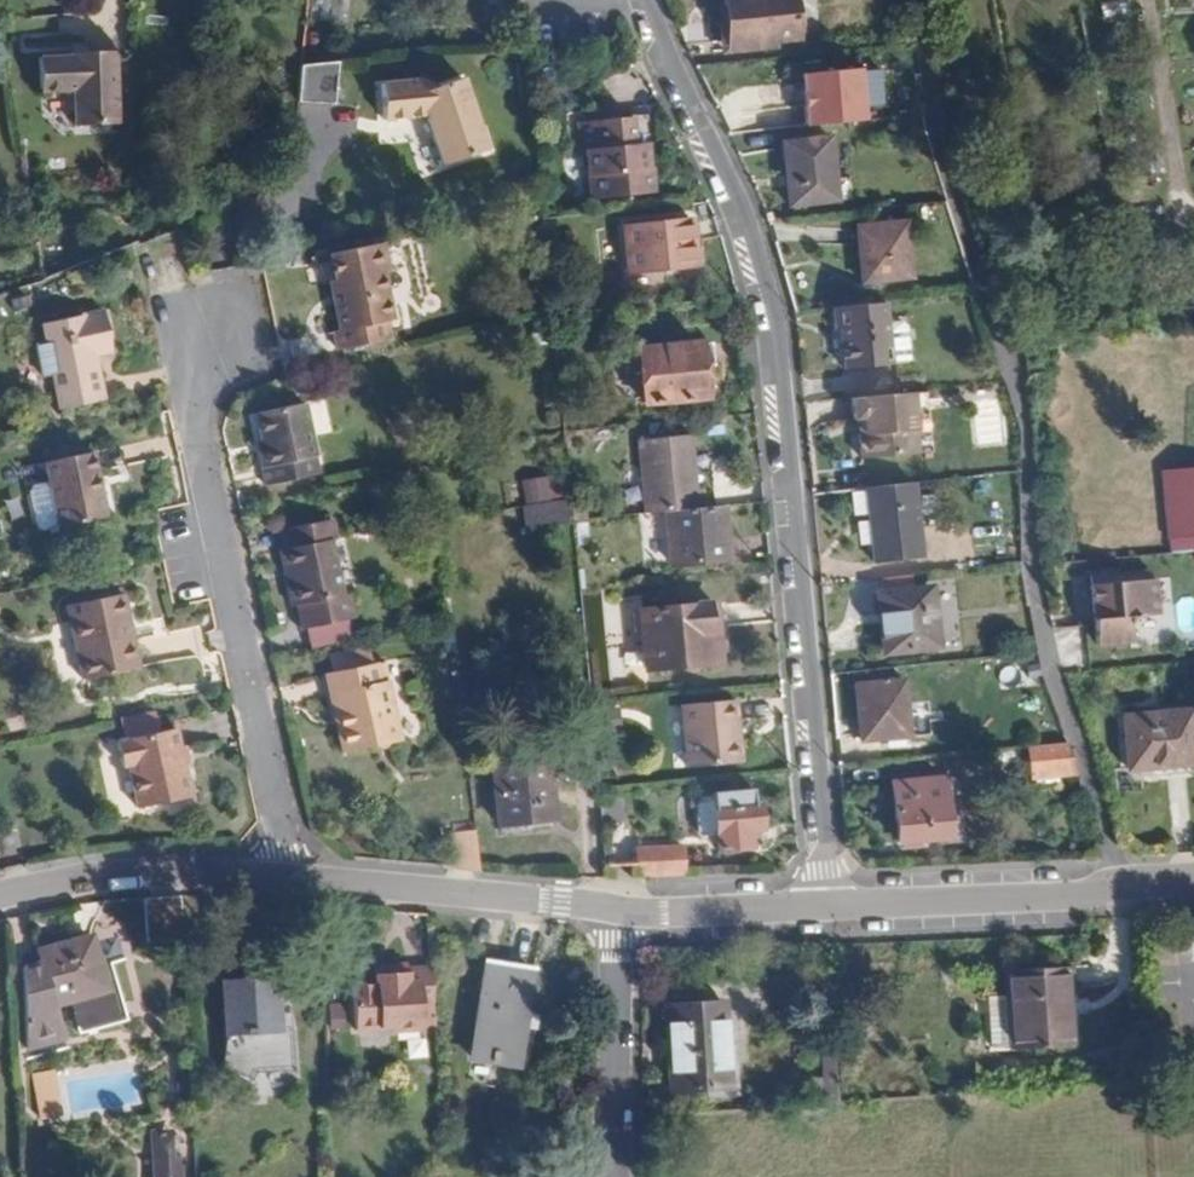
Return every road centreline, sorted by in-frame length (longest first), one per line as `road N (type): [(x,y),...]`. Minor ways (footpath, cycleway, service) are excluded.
road 1 (residential): [(643,0),(664,68),(757,262),(828,905)]
road 2 (residential): [(617,910),(286,877),(104,874),(0,894)]
road 3 (residential): [(1193,878),(1122,880),(1071,896),(828,905)]
road 4 (residential): [(617,910),(614,1176)]
road 5 (residential): [(828,905),(617,910)]

